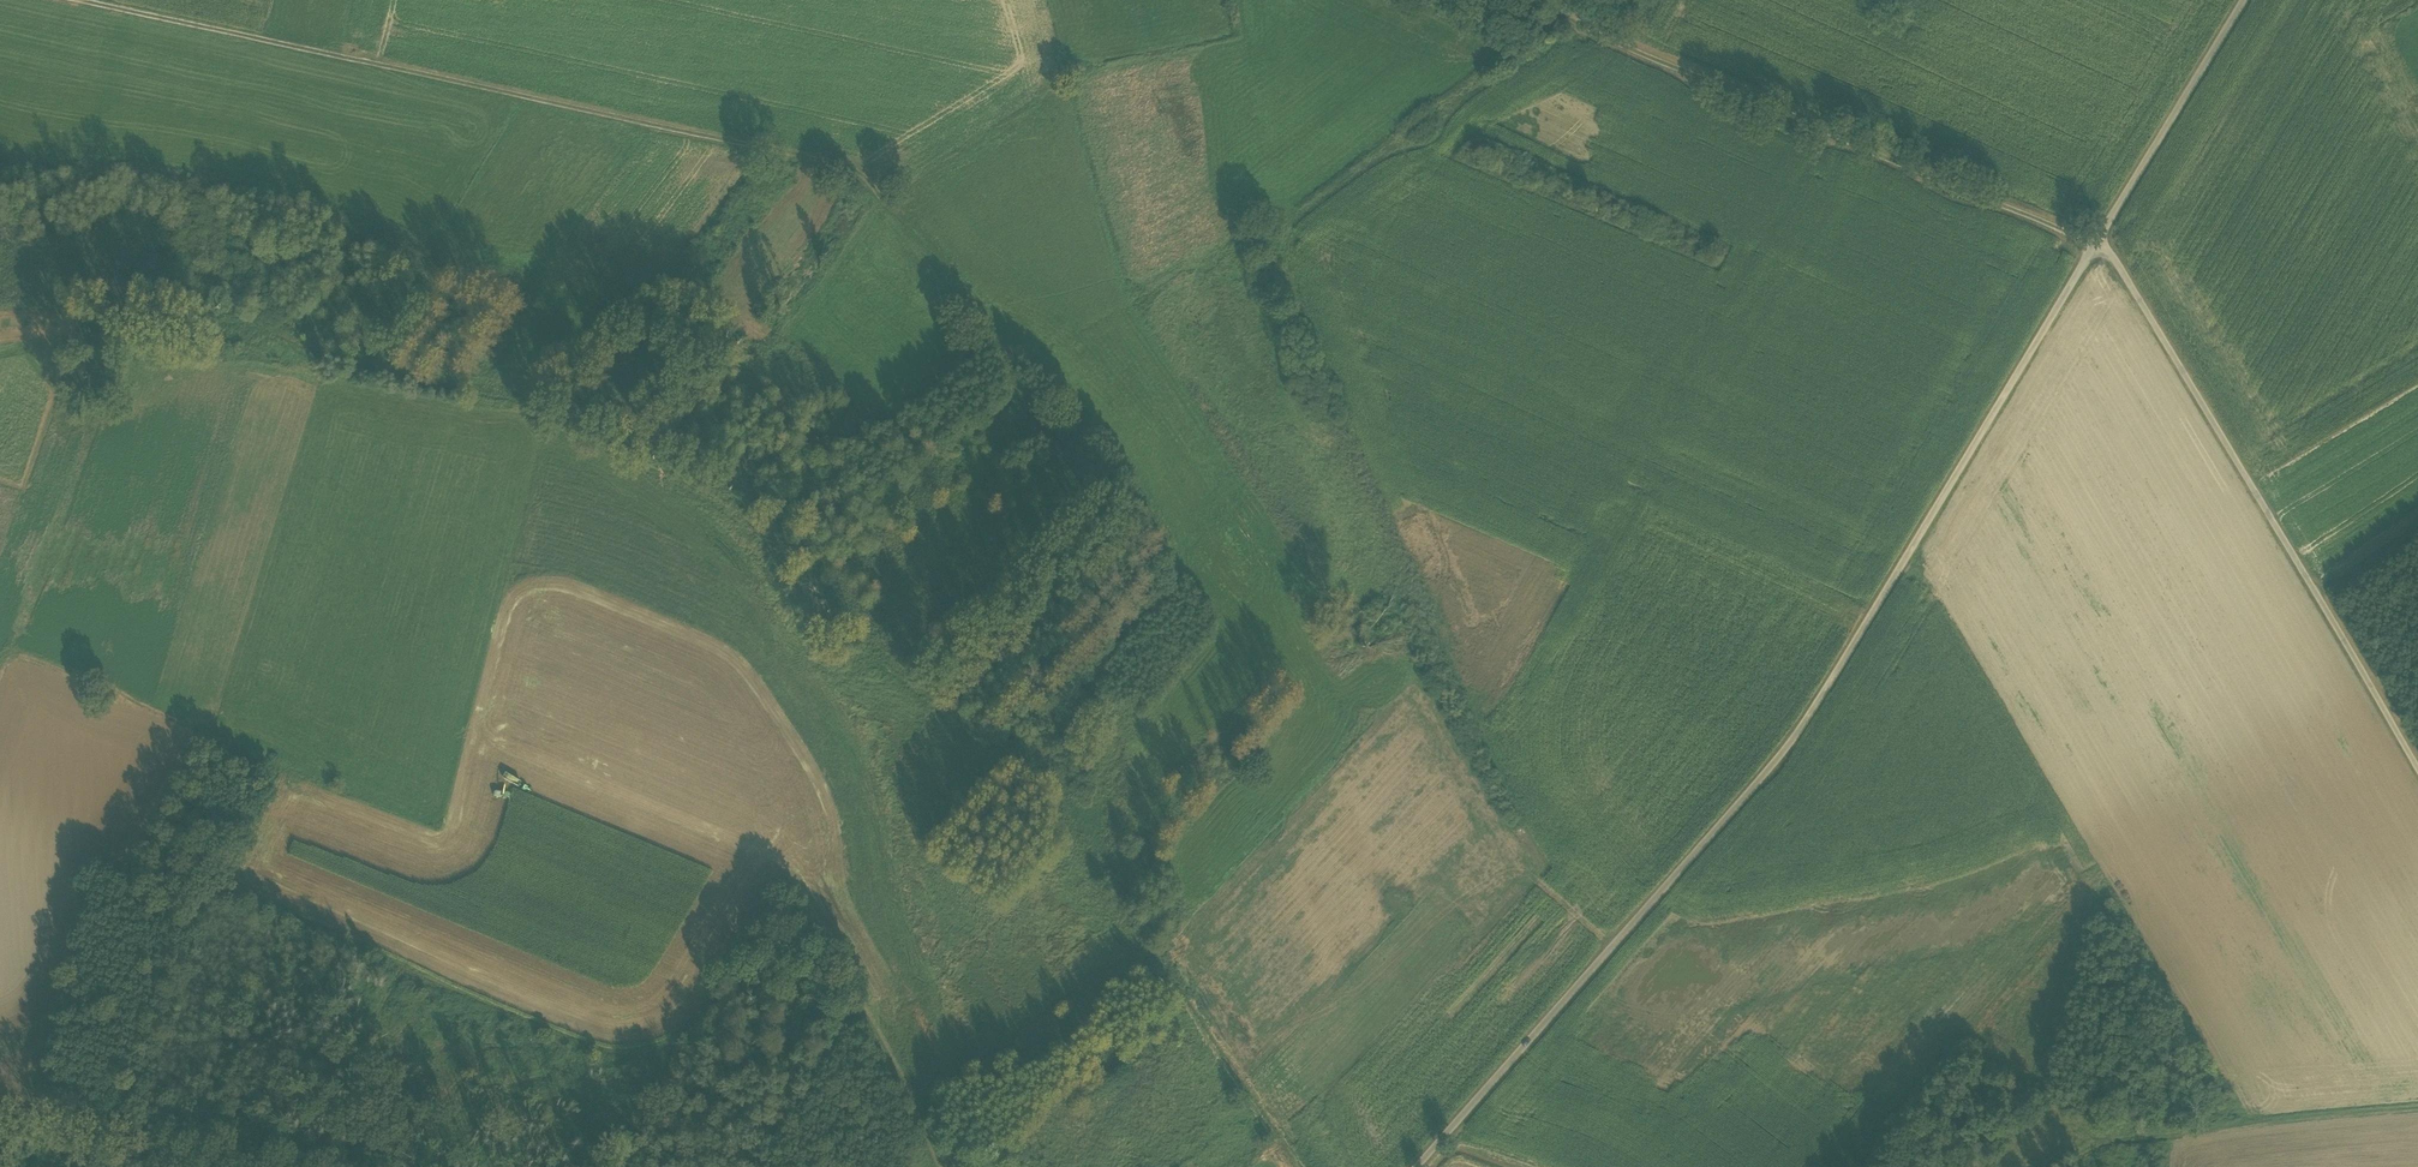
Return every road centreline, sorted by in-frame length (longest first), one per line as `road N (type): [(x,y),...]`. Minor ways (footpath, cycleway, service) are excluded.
road 1 (unclassified): [(1422,1166),(1797,740),(2245,0)]
road 2 (track): [(102,0),(864,175),(1178,566)]
road 3 (track): [(2417,769),(2108,251),(1587,32),(1566,13)]
road 4 (track): [(120,1122),(245,812),(243,748),(6,649),(0,664)]
road 5 (track): [(1566,13),(1288,240)]
road 6 (track): [(347,1166),(283,1142),(0,1107)]
road 7 (track): [(947,1166),(788,882)]
road 8 (track): [(2417,1109),(2140,1128)]
road 9 (track): [(749,1166),(847,990)]

